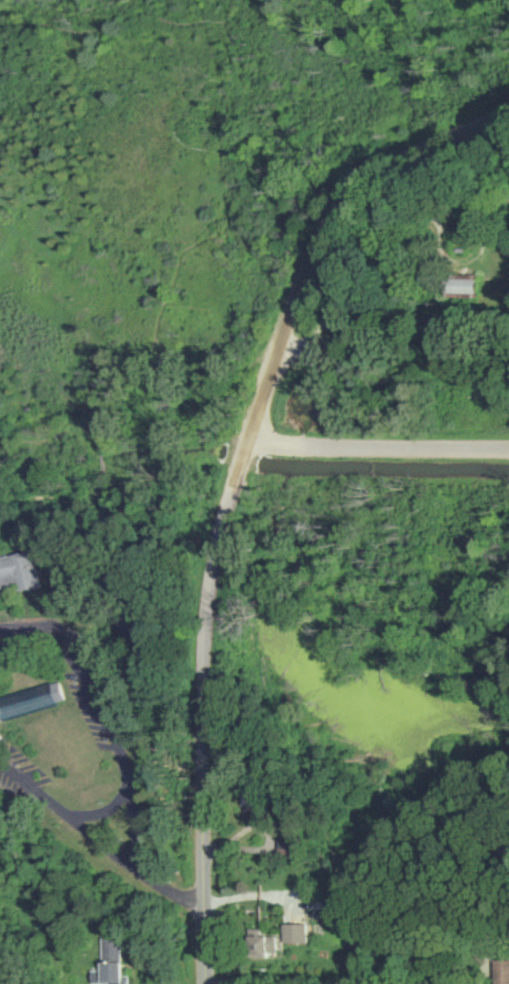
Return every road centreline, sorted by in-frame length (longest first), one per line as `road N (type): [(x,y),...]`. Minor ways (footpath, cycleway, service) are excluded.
road 1 (residential): [(199,983),(200,604),(248,445)]
road 2 (residential): [(248,445),(325,246),(360,185),(389,150),(508,90)]
road 3 (residential): [(137,861),(121,747),(89,665),(56,621),(0,622)]
road 4 (residential): [(248,445),(508,448)]
road 5 (residential): [(0,759),(137,861)]

